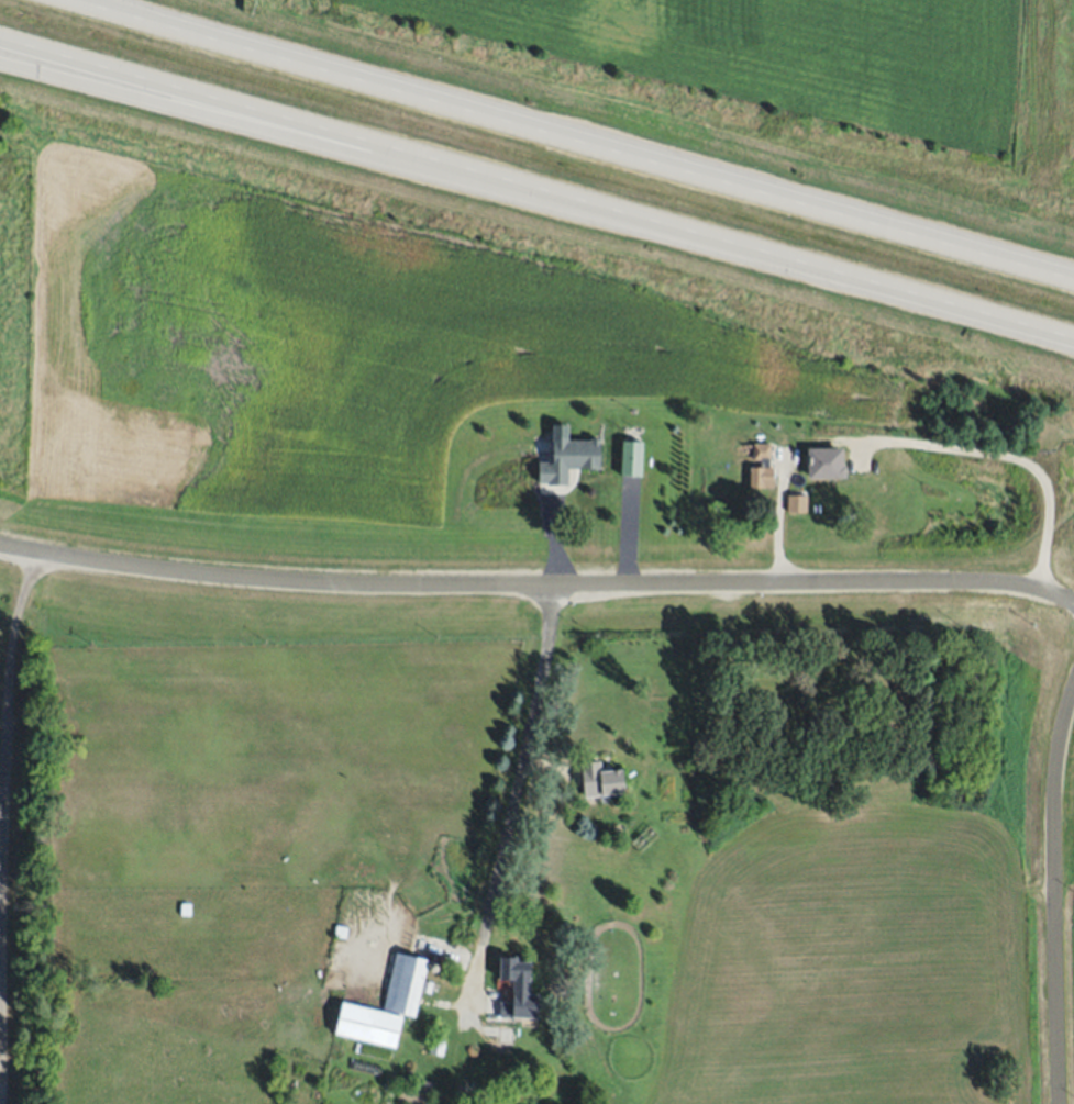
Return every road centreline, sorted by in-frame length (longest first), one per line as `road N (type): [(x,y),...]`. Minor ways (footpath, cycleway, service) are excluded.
road 1 (trunk): [(0,48),(1073,346)]
road 2 (residential): [(1073,603),(1007,581),(410,586),(265,579),(0,543)]
road 3 (trunk): [(1073,280),(76,0)]
road 4 (trunk): [(0,63),(818,277)]
road 5 (residential): [(1060,1103),(1054,811),(1073,696)]
road 6 (residential): [(553,583),(545,661),(488,919)]

